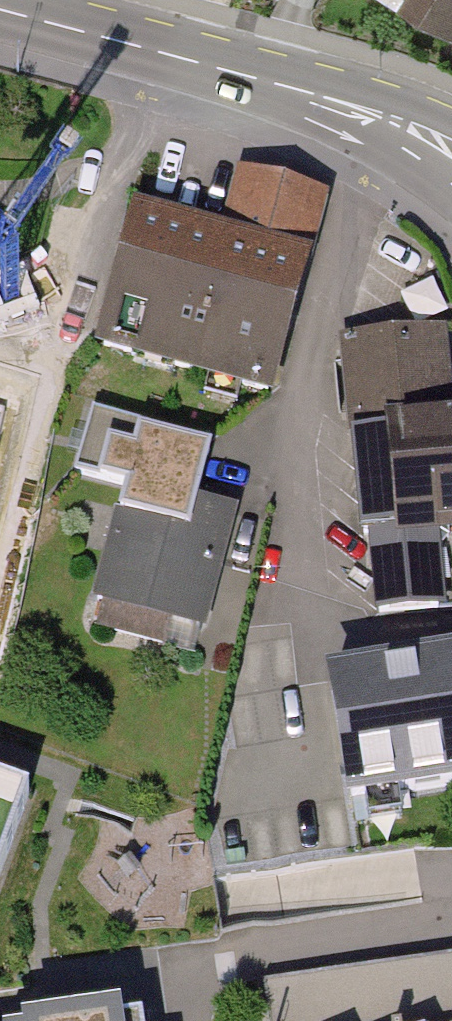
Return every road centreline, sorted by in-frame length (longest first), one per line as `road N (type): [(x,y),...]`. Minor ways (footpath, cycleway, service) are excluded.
road 1 (primary): [(451,149),(304,90),(0,8)]

